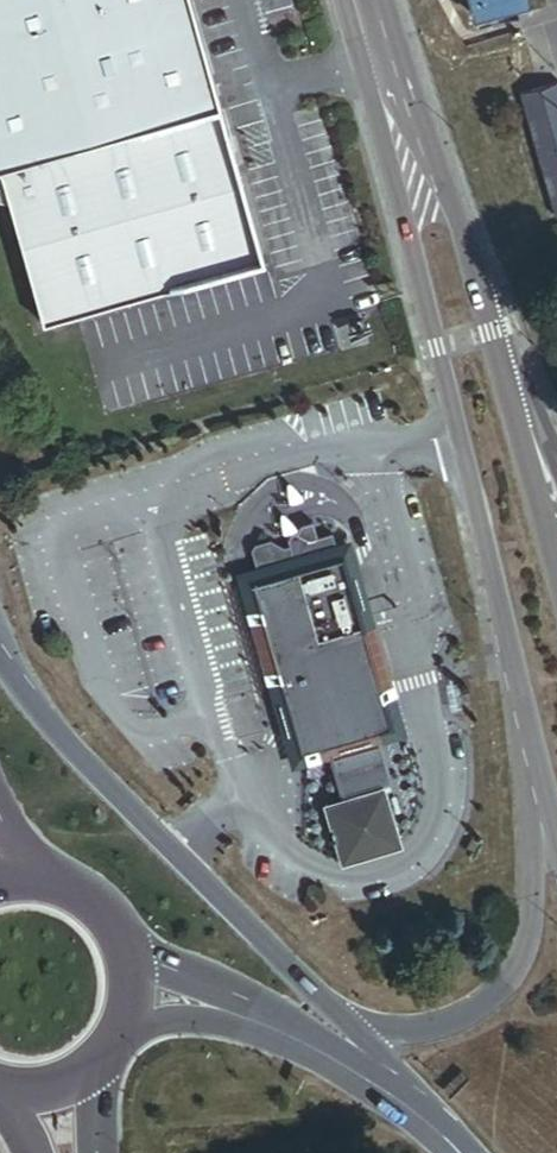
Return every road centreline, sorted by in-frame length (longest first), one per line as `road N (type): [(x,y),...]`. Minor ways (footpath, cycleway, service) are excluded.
road 1 (secondary): [(404,131),(405,234),(534,743)]
road 2 (primary): [(356,1032),(55,731),(0,662)]
road 3 (primary): [(534,743),(528,930),(514,971),(486,1002),(446,1023),(356,1032)]
road 4 (secondary): [(394,1096),(257,1021),(134,985)]
road 5 (secondary): [(556,564),(493,331)]
road 6 (secondary): [(493,331),(458,219),(404,131)]
road 7 (primary): [(134,985),(130,955),(99,904),(46,876)]
road 8 (unclassified): [(556,458),(493,331)]
road 9 (secondary): [(365,0),(404,131)]

